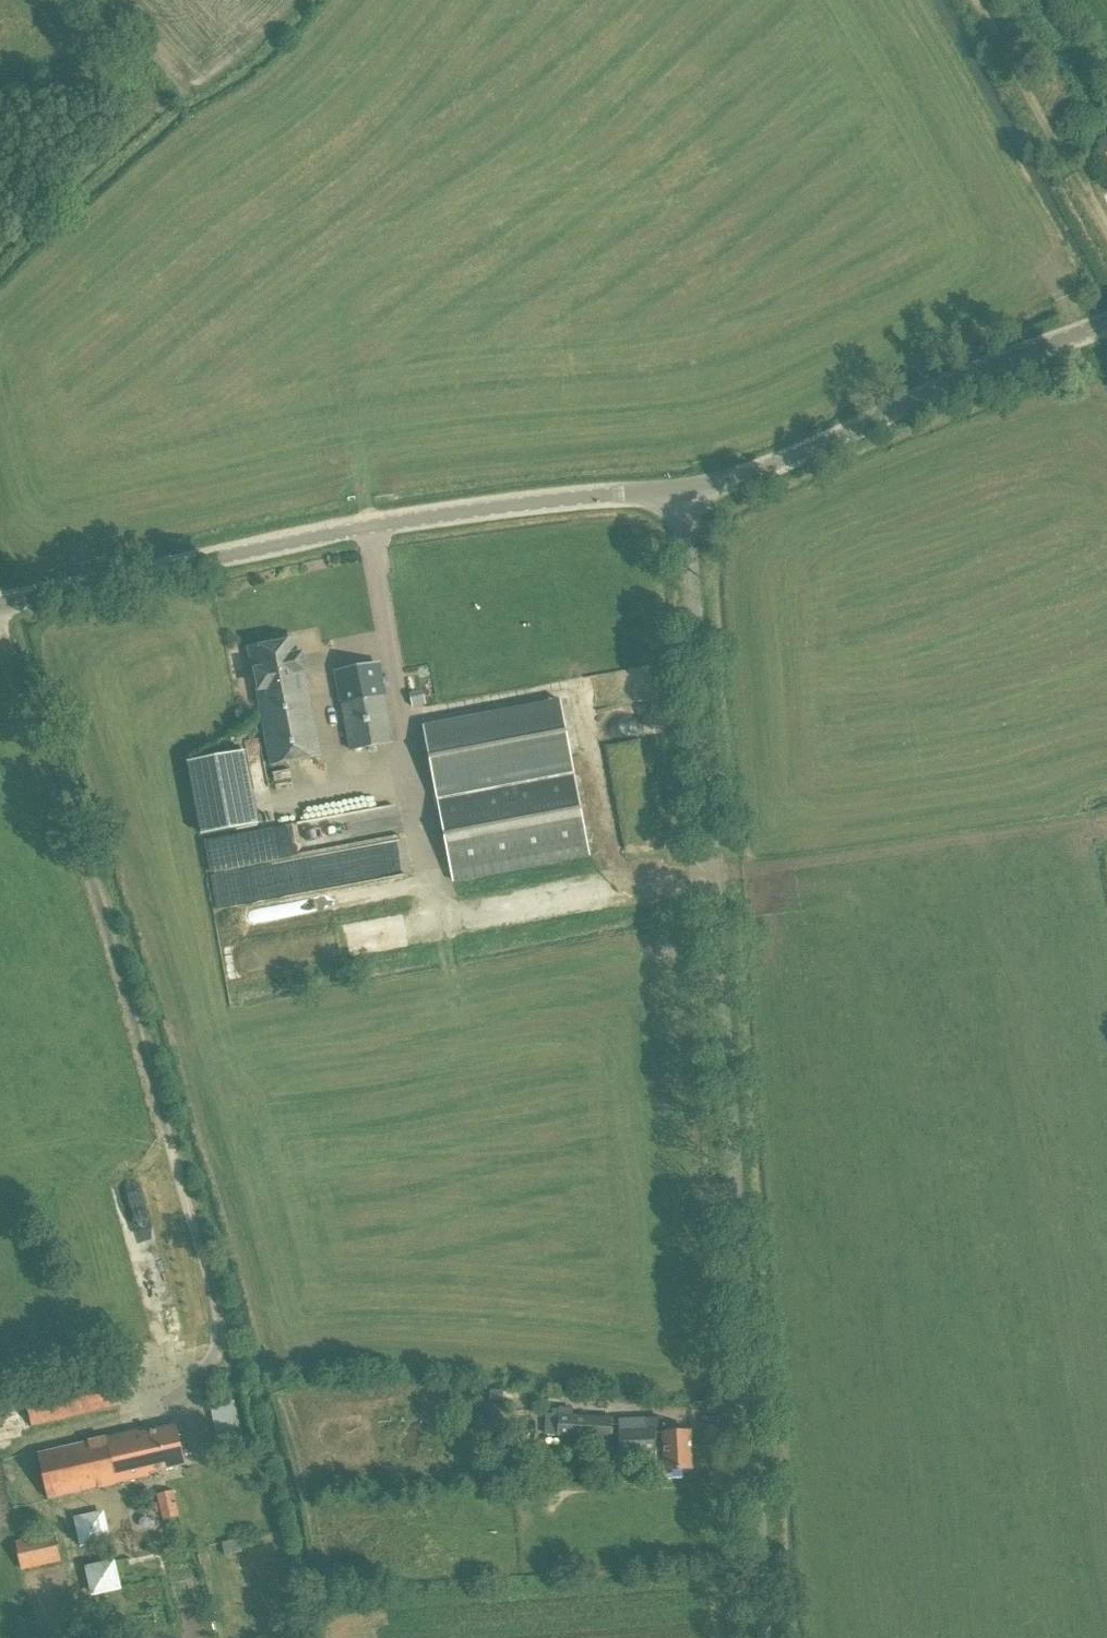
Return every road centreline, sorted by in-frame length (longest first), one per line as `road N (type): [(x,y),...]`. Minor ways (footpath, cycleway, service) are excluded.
road 1 (unclassified): [(772,1637),(743,1127),(687,493)]
road 2 (unclassified): [(687,493),(327,535),(0,609)]
road 3 (unclassified): [(1106,316),(768,474),(687,493)]

